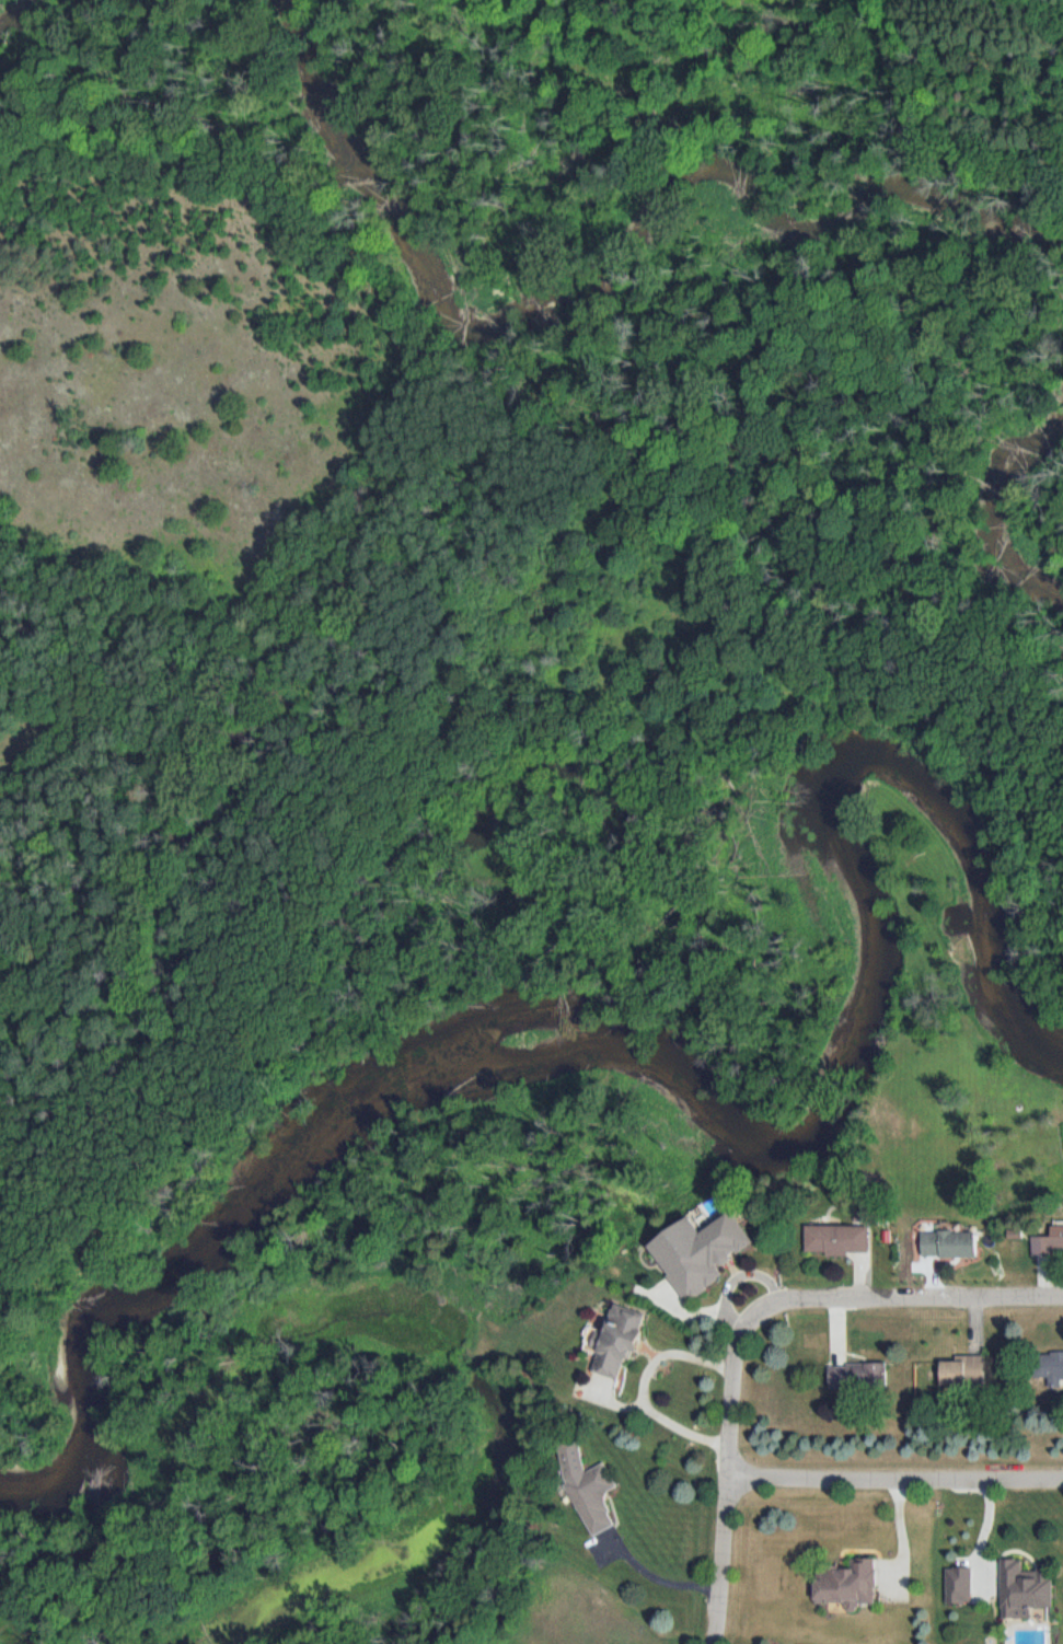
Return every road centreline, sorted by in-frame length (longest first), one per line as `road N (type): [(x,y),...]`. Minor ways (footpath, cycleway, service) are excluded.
road 1 (residential): [(1062,1292),(793,1296),(753,1316),(732,1353),(714,1643)]
road 2 (residential): [(724,1471),(1062,1476)]

